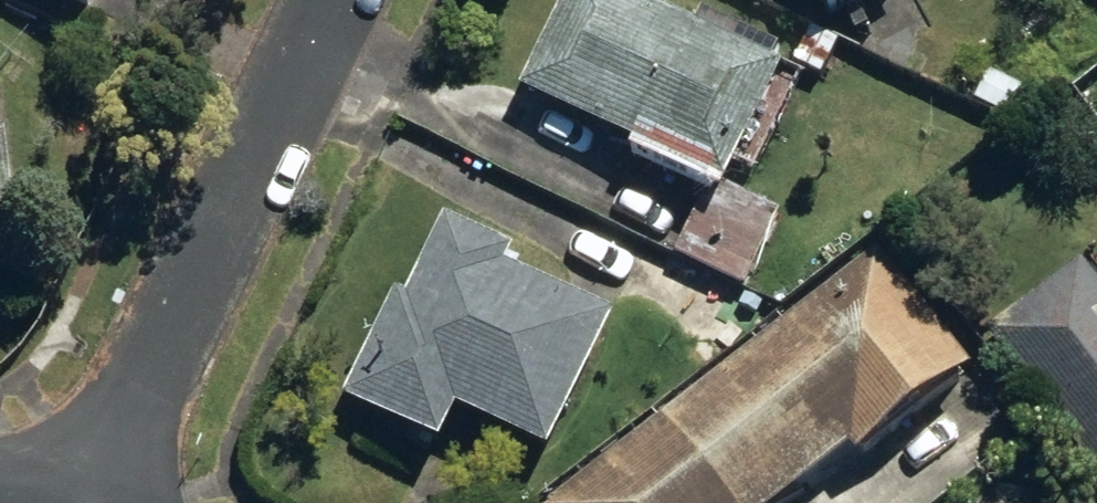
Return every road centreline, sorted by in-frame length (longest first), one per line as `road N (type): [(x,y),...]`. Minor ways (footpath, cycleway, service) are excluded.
road 1 (residential): [(94,502),(341,0)]

